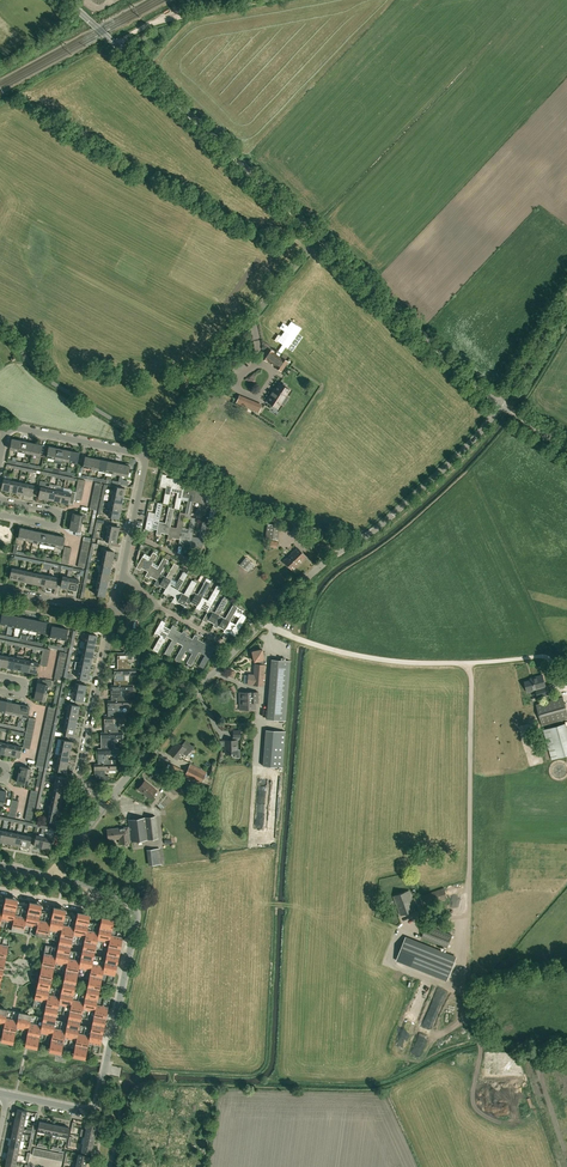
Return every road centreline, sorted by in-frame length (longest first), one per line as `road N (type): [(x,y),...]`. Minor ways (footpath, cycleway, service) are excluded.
road 1 (track): [(482,1041),(466,967),(471,671),(467,663),(386,658),(306,641)]
road 2 (unclassified): [(102,807),(262,623),(356,545)]
road 3 (unclassified): [(319,238),(65,0)]
road 4 (residential): [(149,443),(319,238)]
road 5 (unclassified): [(500,405),(319,238)]
road 6 (unclassified): [(356,545),(251,502),(149,443)]
road 7 (residential): [(102,807),(82,774),(115,610)]
road 8 (unclassified): [(356,545),(456,457),(500,405)]
road 9 (unclassified): [(149,443),(52,383),(0,333)]
road 10 (track): [(115,42),(182,15),(263,0)]
road 11 (residential): [(146,454),(7,427)]
road 12 (unclassified): [(500,405),(566,299)]

